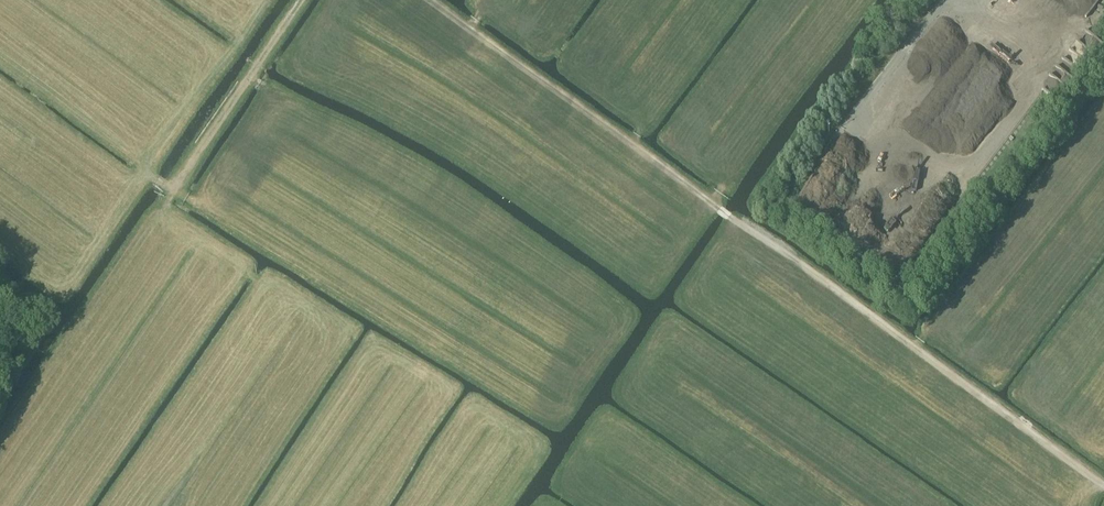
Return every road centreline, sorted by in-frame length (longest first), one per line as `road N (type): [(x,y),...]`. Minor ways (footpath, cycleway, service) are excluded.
road 1 (track): [(1103,485),(469,28)]
road 2 (track): [(301,0),(176,187),(147,179)]

